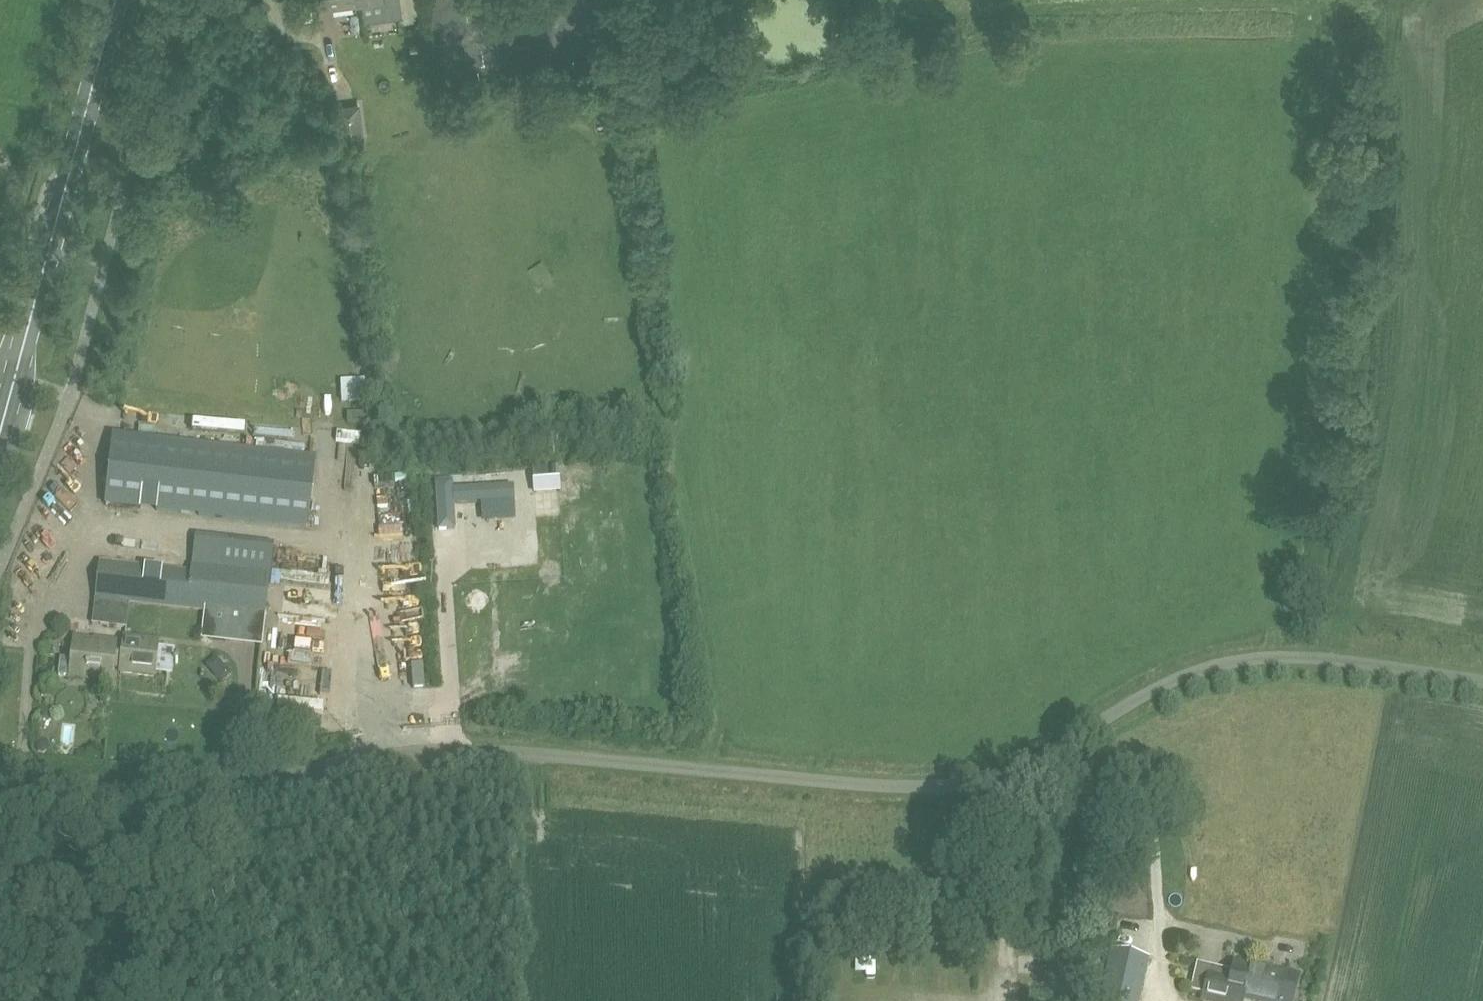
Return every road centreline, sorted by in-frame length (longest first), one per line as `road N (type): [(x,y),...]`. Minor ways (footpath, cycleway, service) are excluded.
road 1 (unclassified): [(1482,682),(1306,659),(1227,663),(1136,699),(1022,769),(946,788),(460,751),(187,790),(0,787)]
road 2 (secondary): [(0,414),(111,0)]

